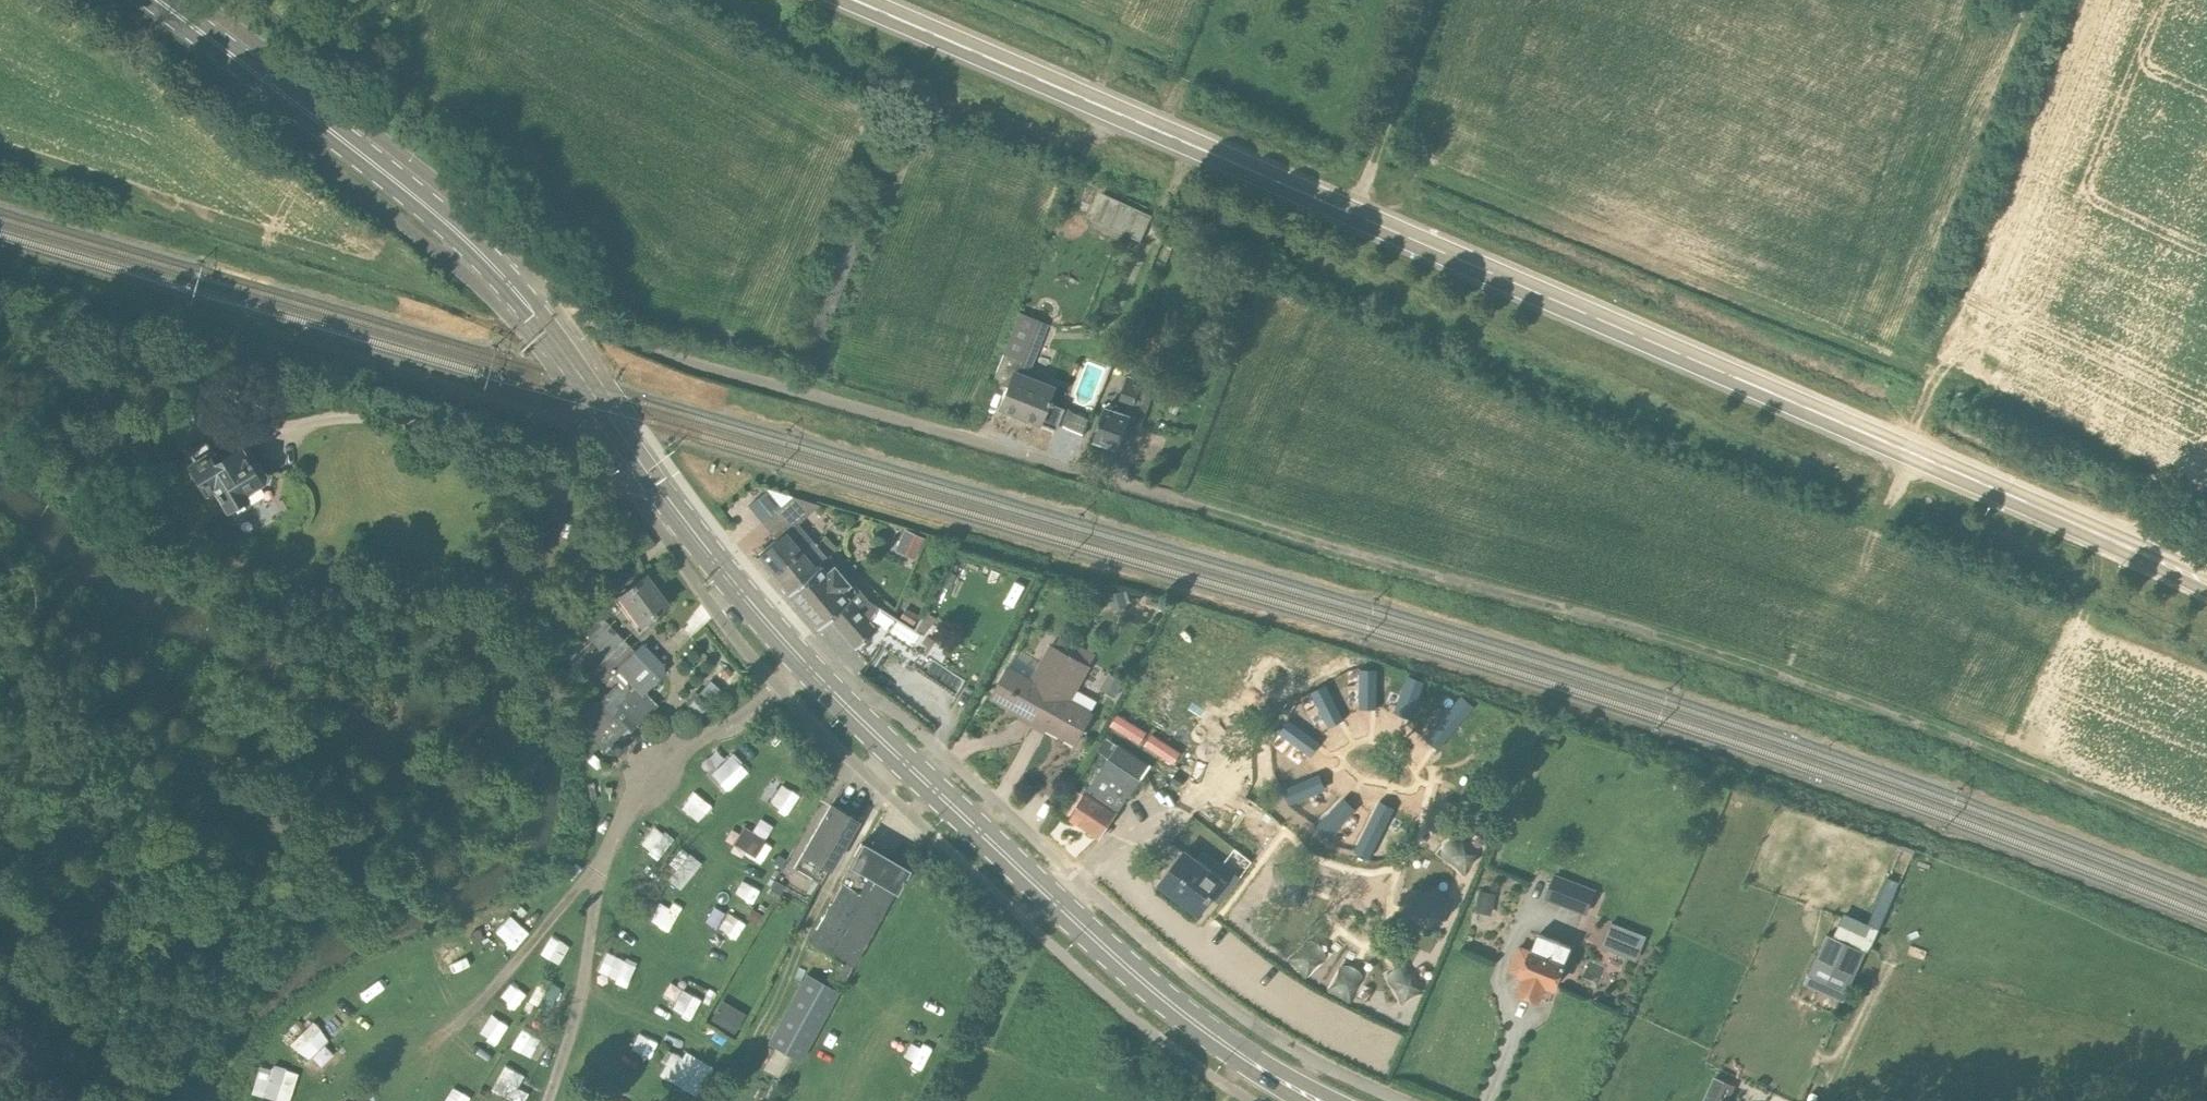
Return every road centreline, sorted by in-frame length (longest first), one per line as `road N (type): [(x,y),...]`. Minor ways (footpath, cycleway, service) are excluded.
road 1 (tertiary): [(2206,579),(856,0)]
road 2 (tertiary): [(1319,1100),(1243,1057),(1144,982),(793,654),(657,486),(539,320)]
road 3 (track): [(2206,835),(1938,721),(1344,546)]
road 4 (unclassified): [(1202,507),(953,428),(690,360),(569,308),(539,320)]
road 5 (tertiary): [(539,320),(484,255),(413,193),(155,0)]
road 6 (track): [(1433,0),(1355,216)]

